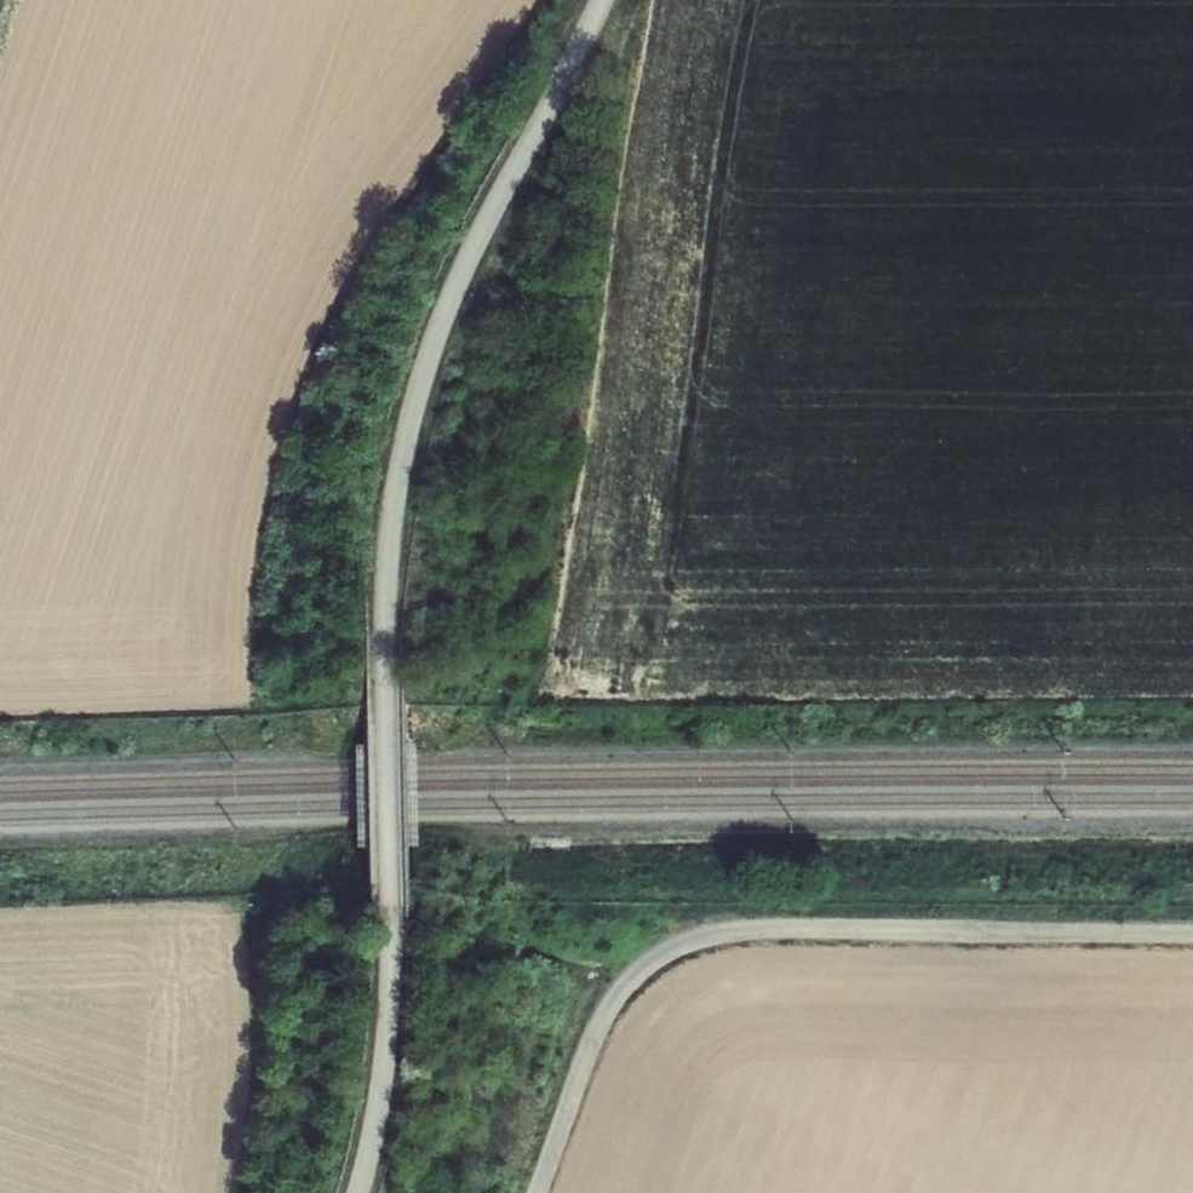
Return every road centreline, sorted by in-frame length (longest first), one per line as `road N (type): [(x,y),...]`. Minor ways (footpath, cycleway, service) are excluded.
road 1 (track): [(358,1192),(388,1001),(386,597),(399,463),(440,321),(603,0)]
road 2 (track): [(1192,935),(761,928),(688,939),(649,959),(615,994),(539,1192)]

